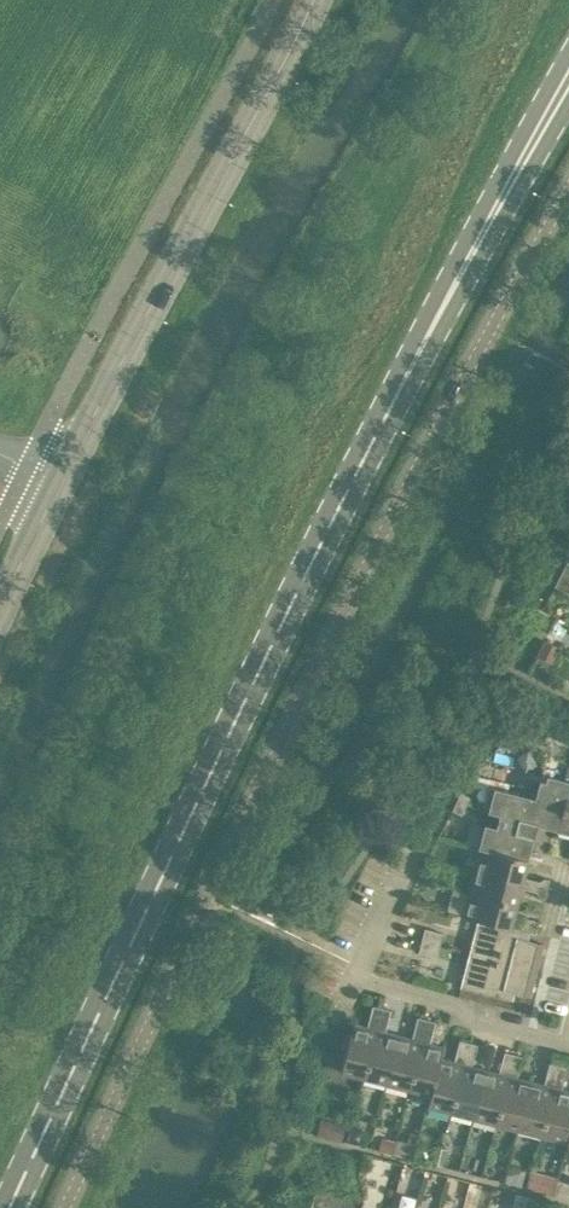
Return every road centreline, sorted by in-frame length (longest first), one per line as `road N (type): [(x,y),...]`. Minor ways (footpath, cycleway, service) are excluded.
road 1 (tertiary): [(7,1207),(148,891),(412,364),(568,79)]
road 2 (unclassified): [(62,1207),(440,421),(568,188)]
road 3 (primary): [(59,483),(311,0)]
road 4 (residential): [(568,1047),(472,1022),(452,1003),(368,983),(360,962),(405,871)]
road 5 (primary): [(0,602),(59,483)]

